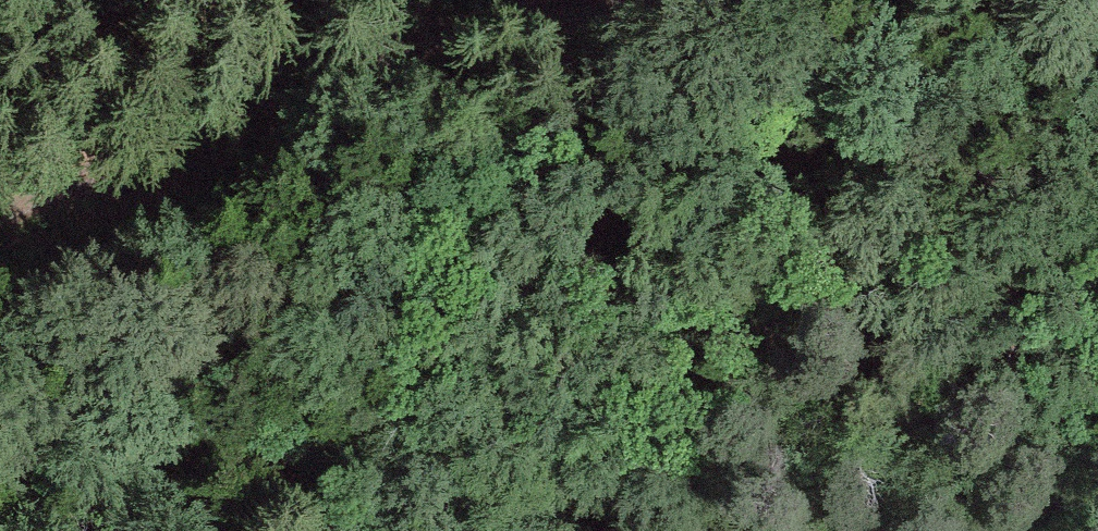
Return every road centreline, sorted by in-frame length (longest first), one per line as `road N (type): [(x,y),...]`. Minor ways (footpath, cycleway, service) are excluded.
road 1 (track): [(0,470),(80,453),(631,451),(984,522)]
road 2 (track): [(0,214),(336,70),(589,8),(682,0)]

